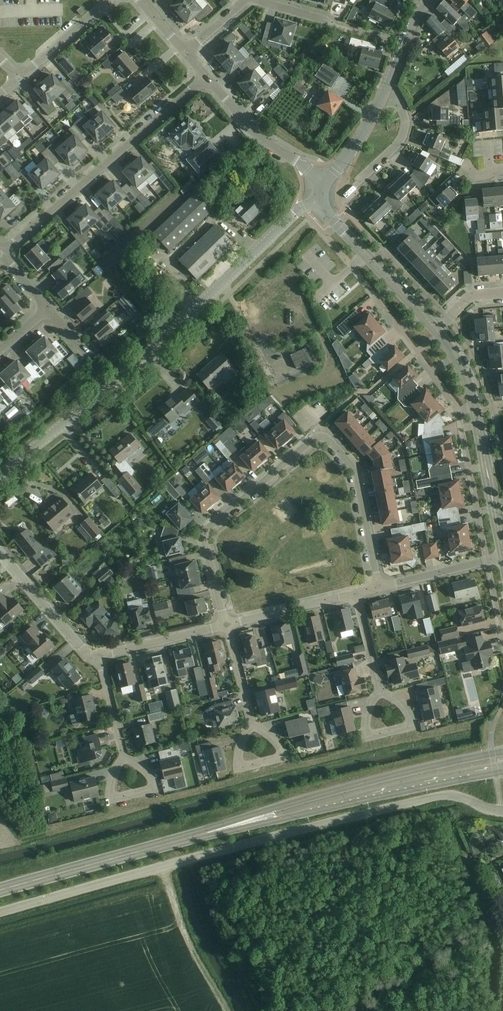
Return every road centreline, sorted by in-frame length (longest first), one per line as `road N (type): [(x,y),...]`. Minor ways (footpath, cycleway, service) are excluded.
road 1 (unclassified): [(0,912),(430,798),(456,795),(502,811)]
road 2 (unclassified): [(0,476),(316,202)]
road 3 (residential): [(227,625),(206,536),(322,436),(356,474),(378,587)]
road 4 (secondary): [(502,755),(354,786),(211,833)]
road 5 (secondary): [(211,833),(502,771)]
road 6 (residential): [(2,254),(208,78)]
road 7 (unclassified): [(501,557),(476,410),(437,331)]
road 8 (secondary): [(19,885),(211,833)]
road 9 (unclassified): [(437,331),(316,202)]
road 10 (track): [(251,1010),(217,947),(192,859)]
road 11 (unclassified): [(323,183),(262,139),(208,78)]
road 12 (residential): [(100,656),(0,549)]
road 13 (residential): [(358,592),(227,625)]
road 14 (residential): [(350,191),(405,136),(401,104),(386,89)]
road 15 (residential): [(227,625),(100,656)]
road 16 (residential): [(501,557),(378,587)]
road 17 (unclassified): [(18,80),(112,0)]

